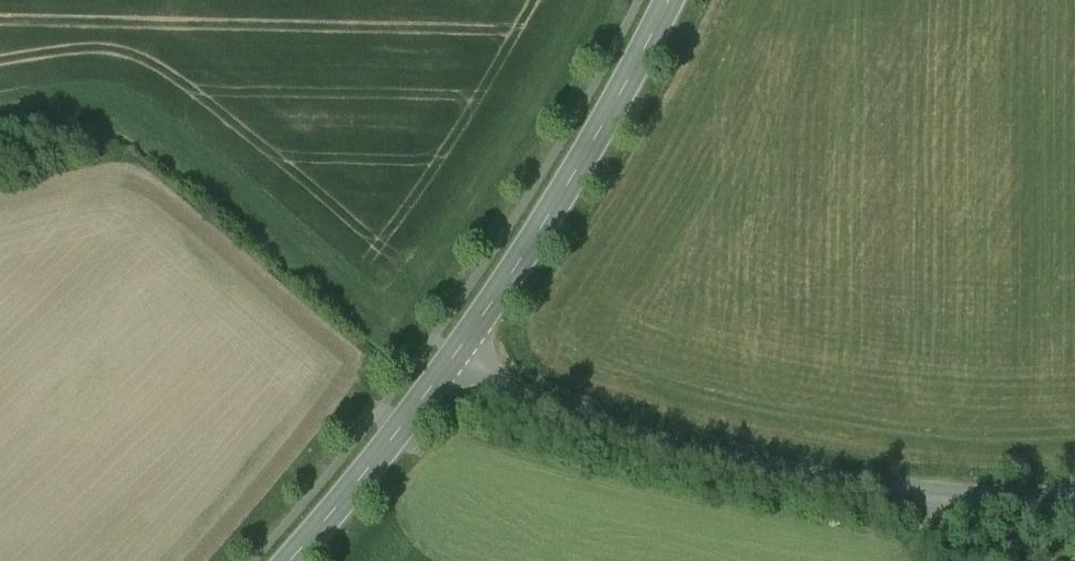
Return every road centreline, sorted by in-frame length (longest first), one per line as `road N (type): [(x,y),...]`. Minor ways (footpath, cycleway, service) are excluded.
road 1 (unclassified): [(453,359),(657,439),(977,491),(1074,490)]
road 2 (tertiary): [(453,359),(572,178),(669,0)]
road 3 (tertiary): [(291,560),(453,359)]

